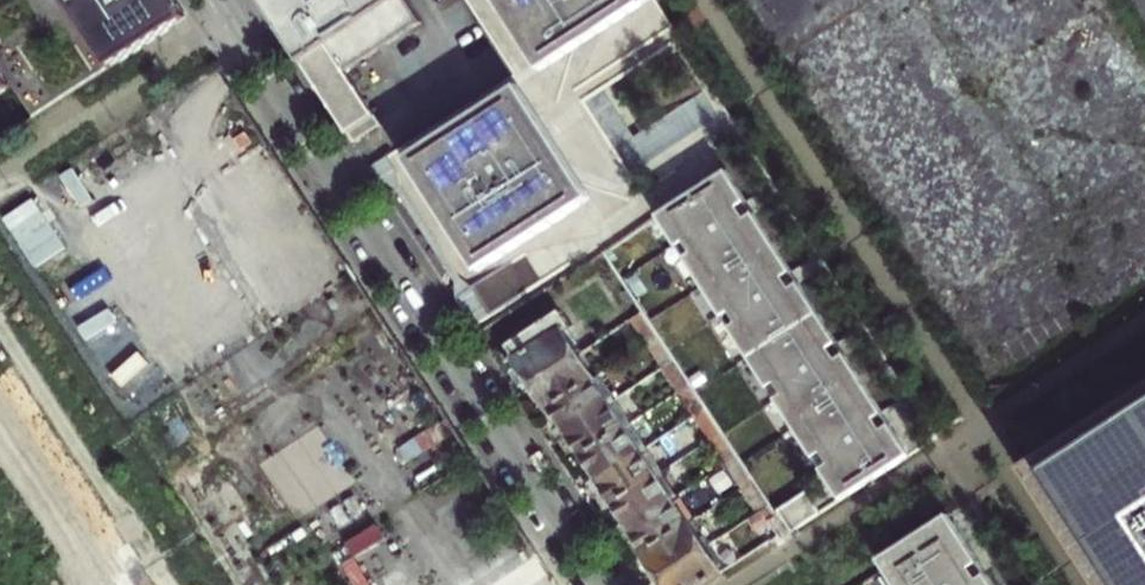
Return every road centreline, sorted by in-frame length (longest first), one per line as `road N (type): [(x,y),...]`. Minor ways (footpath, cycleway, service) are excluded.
road 1 (residential): [(601,584),(220,0)]

